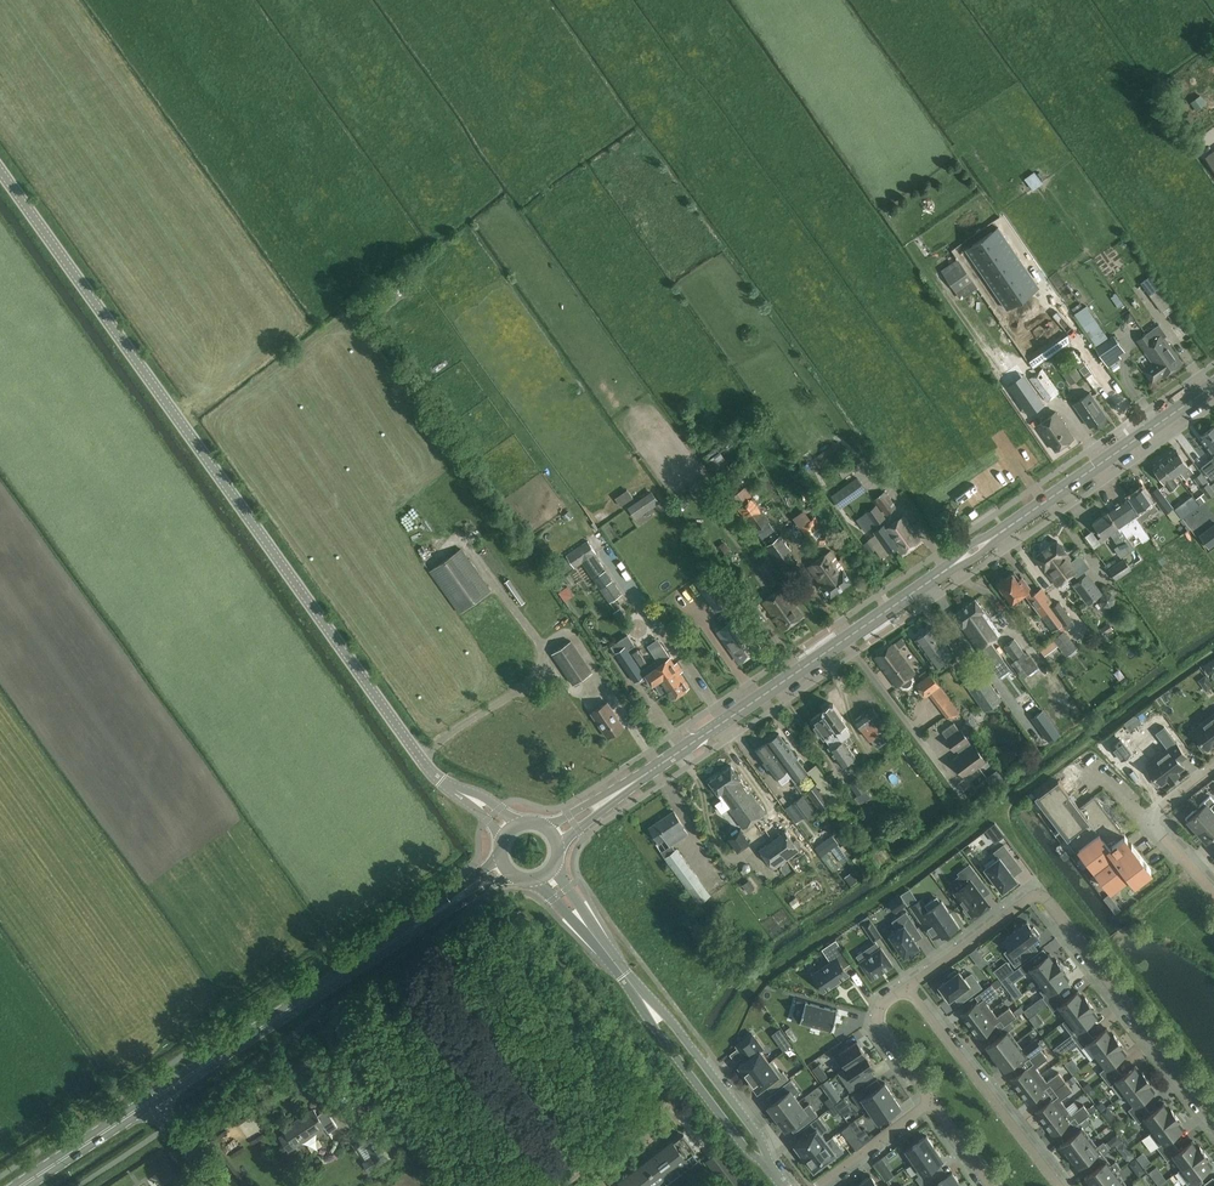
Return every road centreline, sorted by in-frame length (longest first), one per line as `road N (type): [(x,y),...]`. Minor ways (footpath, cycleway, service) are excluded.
road 1 (unclassified): [(451,789),(430,772),(0,168)]
road 2 (primary): [(638,778),(1213,386)]
road 3 (residential): [(1213,1118),(1040,899),(1026,899),(908,987)]
road 4 (primary): [(149,1102),(425,921)]
road 5 (residential): [(1060,1185),(908,987)]
road 6 (residential): [(772,1169),(756,1131),(672,1021),(635,991)]
road 7 (residential): [(635,991),(743,1145),(772,1169)]
road 8 (residential): [(1213,893),(1151,821),(1213,770)]
road 9 (primary): [(22,1185),(149,1102)]
road 10 (residential): [(908,987),(881,1006),(879,1017),(931,1102)]
road 11 (residential): [(931,1102),(818,1185)]

